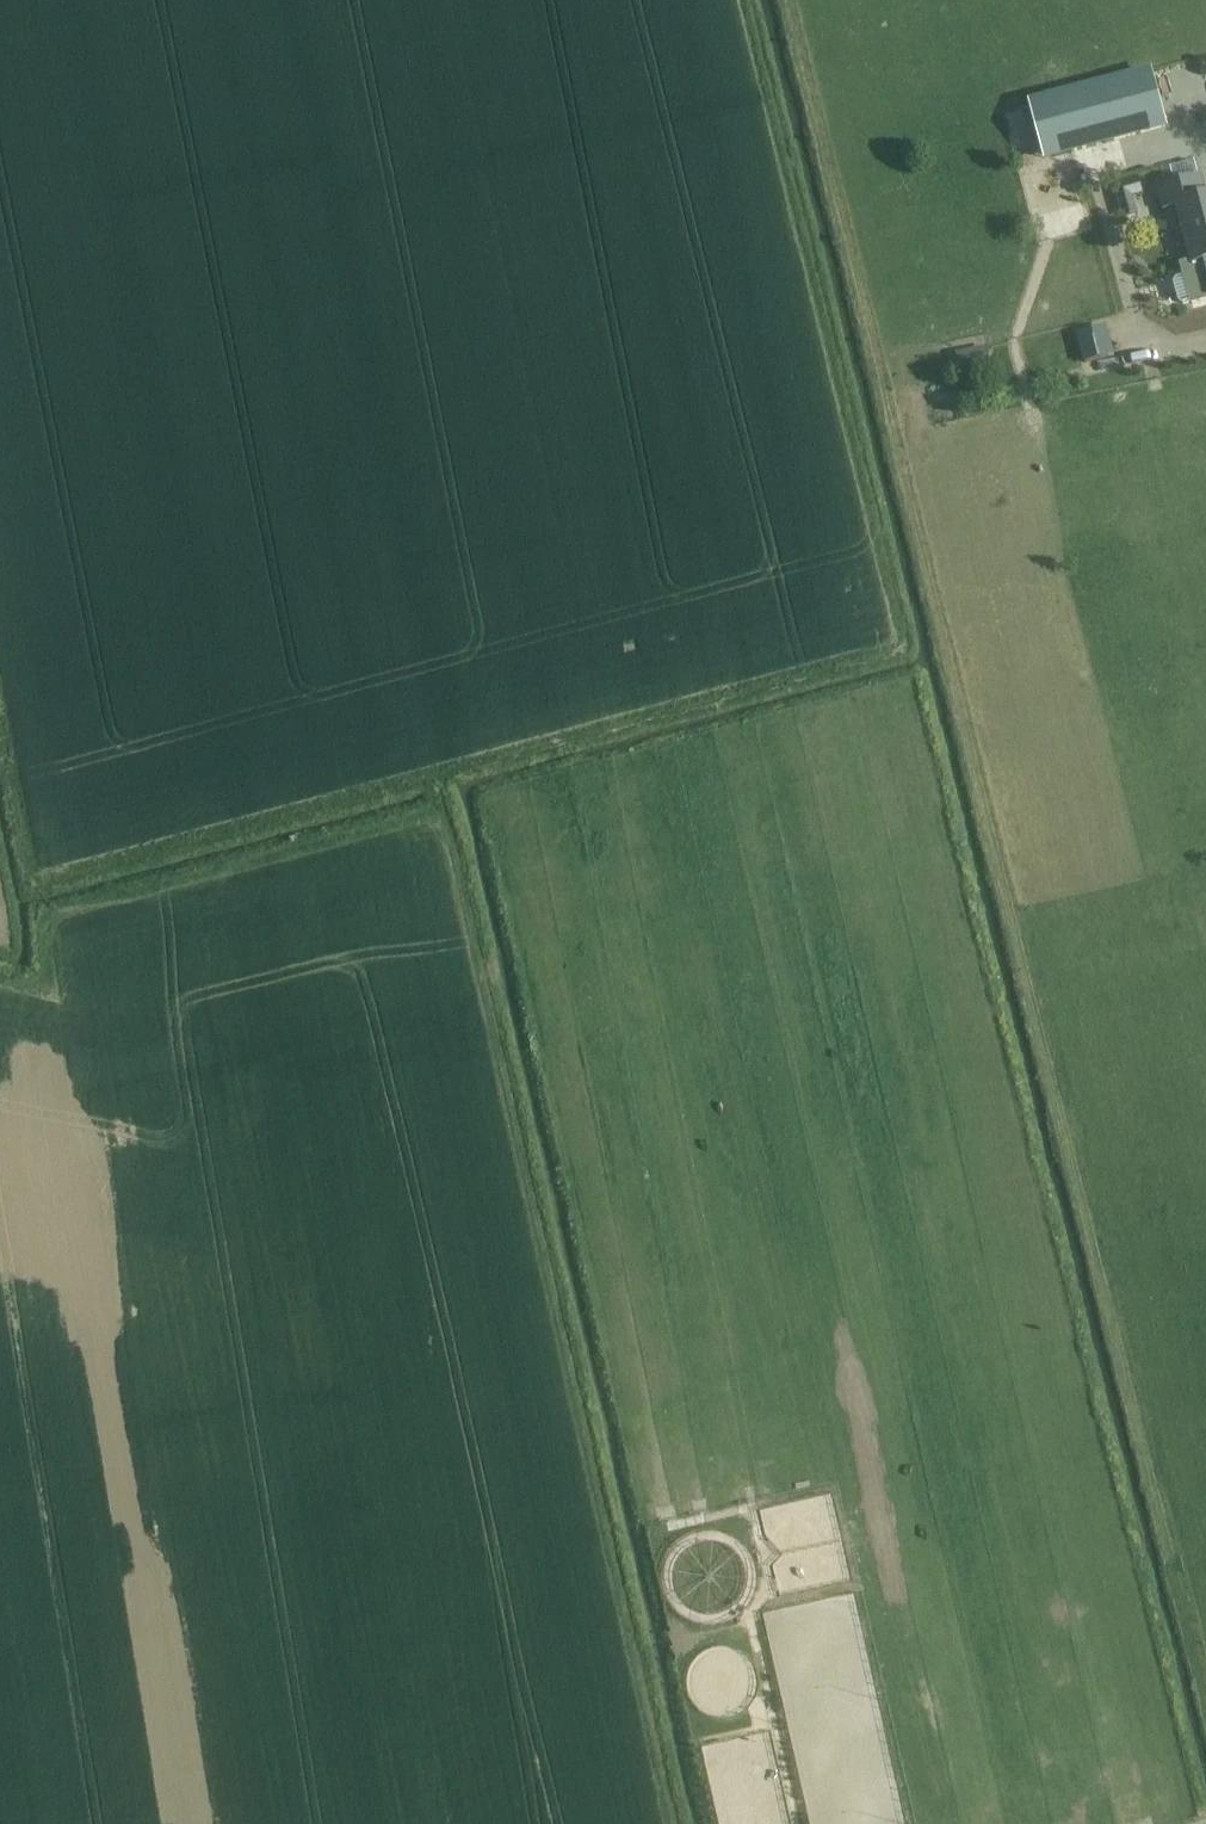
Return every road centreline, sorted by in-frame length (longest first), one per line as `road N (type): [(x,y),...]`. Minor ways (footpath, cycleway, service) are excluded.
road 1 (track): [(677,1823),(447,810),(44,919),(44,970),(30,980),(0,981)]

